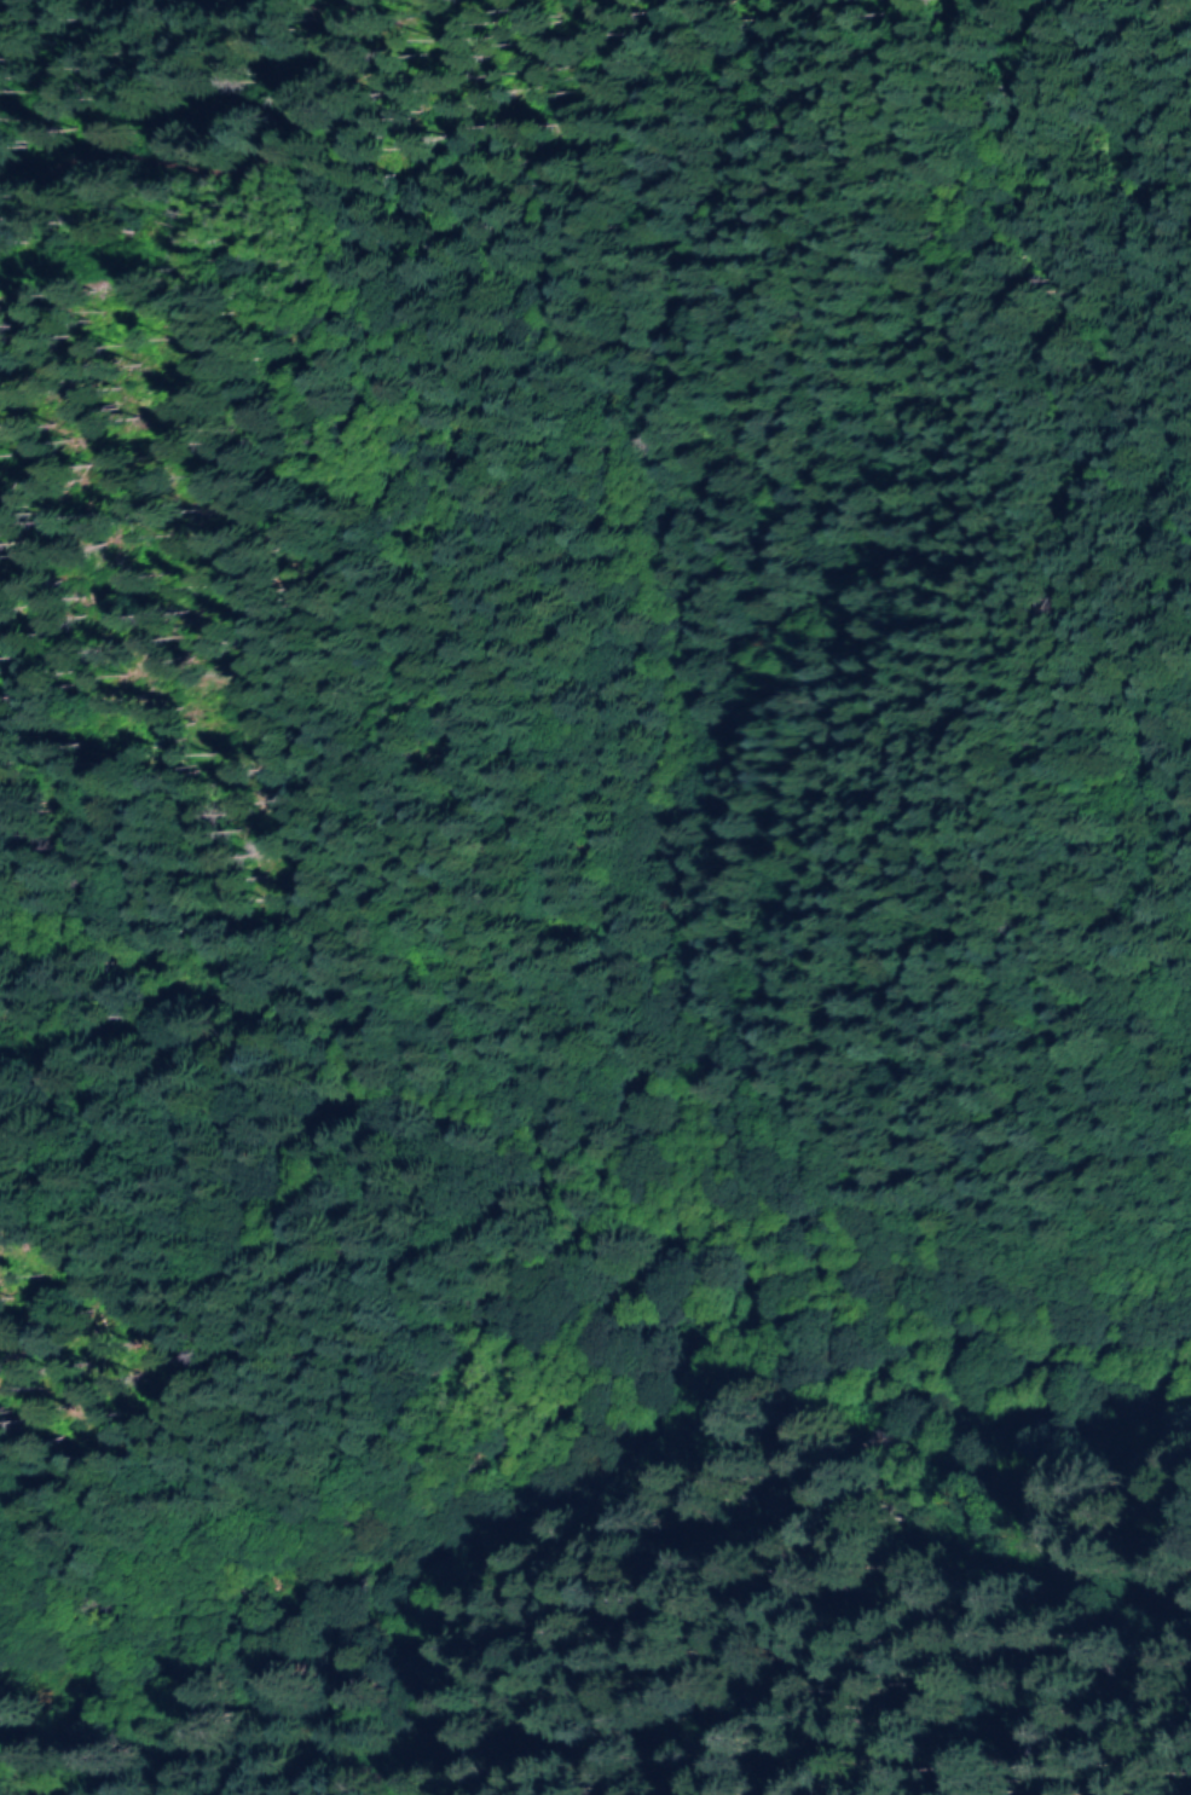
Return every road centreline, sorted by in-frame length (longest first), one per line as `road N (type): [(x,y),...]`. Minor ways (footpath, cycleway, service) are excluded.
road 1 (residential): [(389,0),(213,146),(0,194)]

